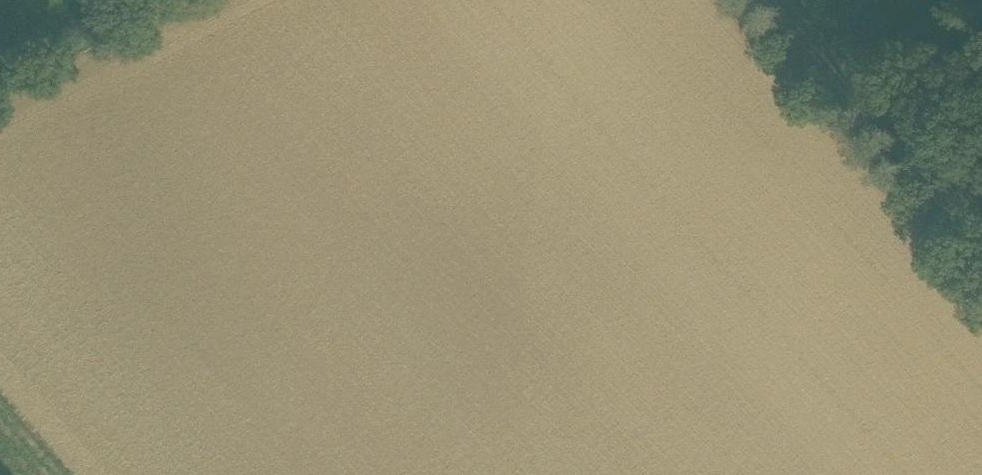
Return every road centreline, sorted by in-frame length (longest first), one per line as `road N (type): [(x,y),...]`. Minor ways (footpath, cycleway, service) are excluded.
road 1 (track): [(769,0),(981,245)]

